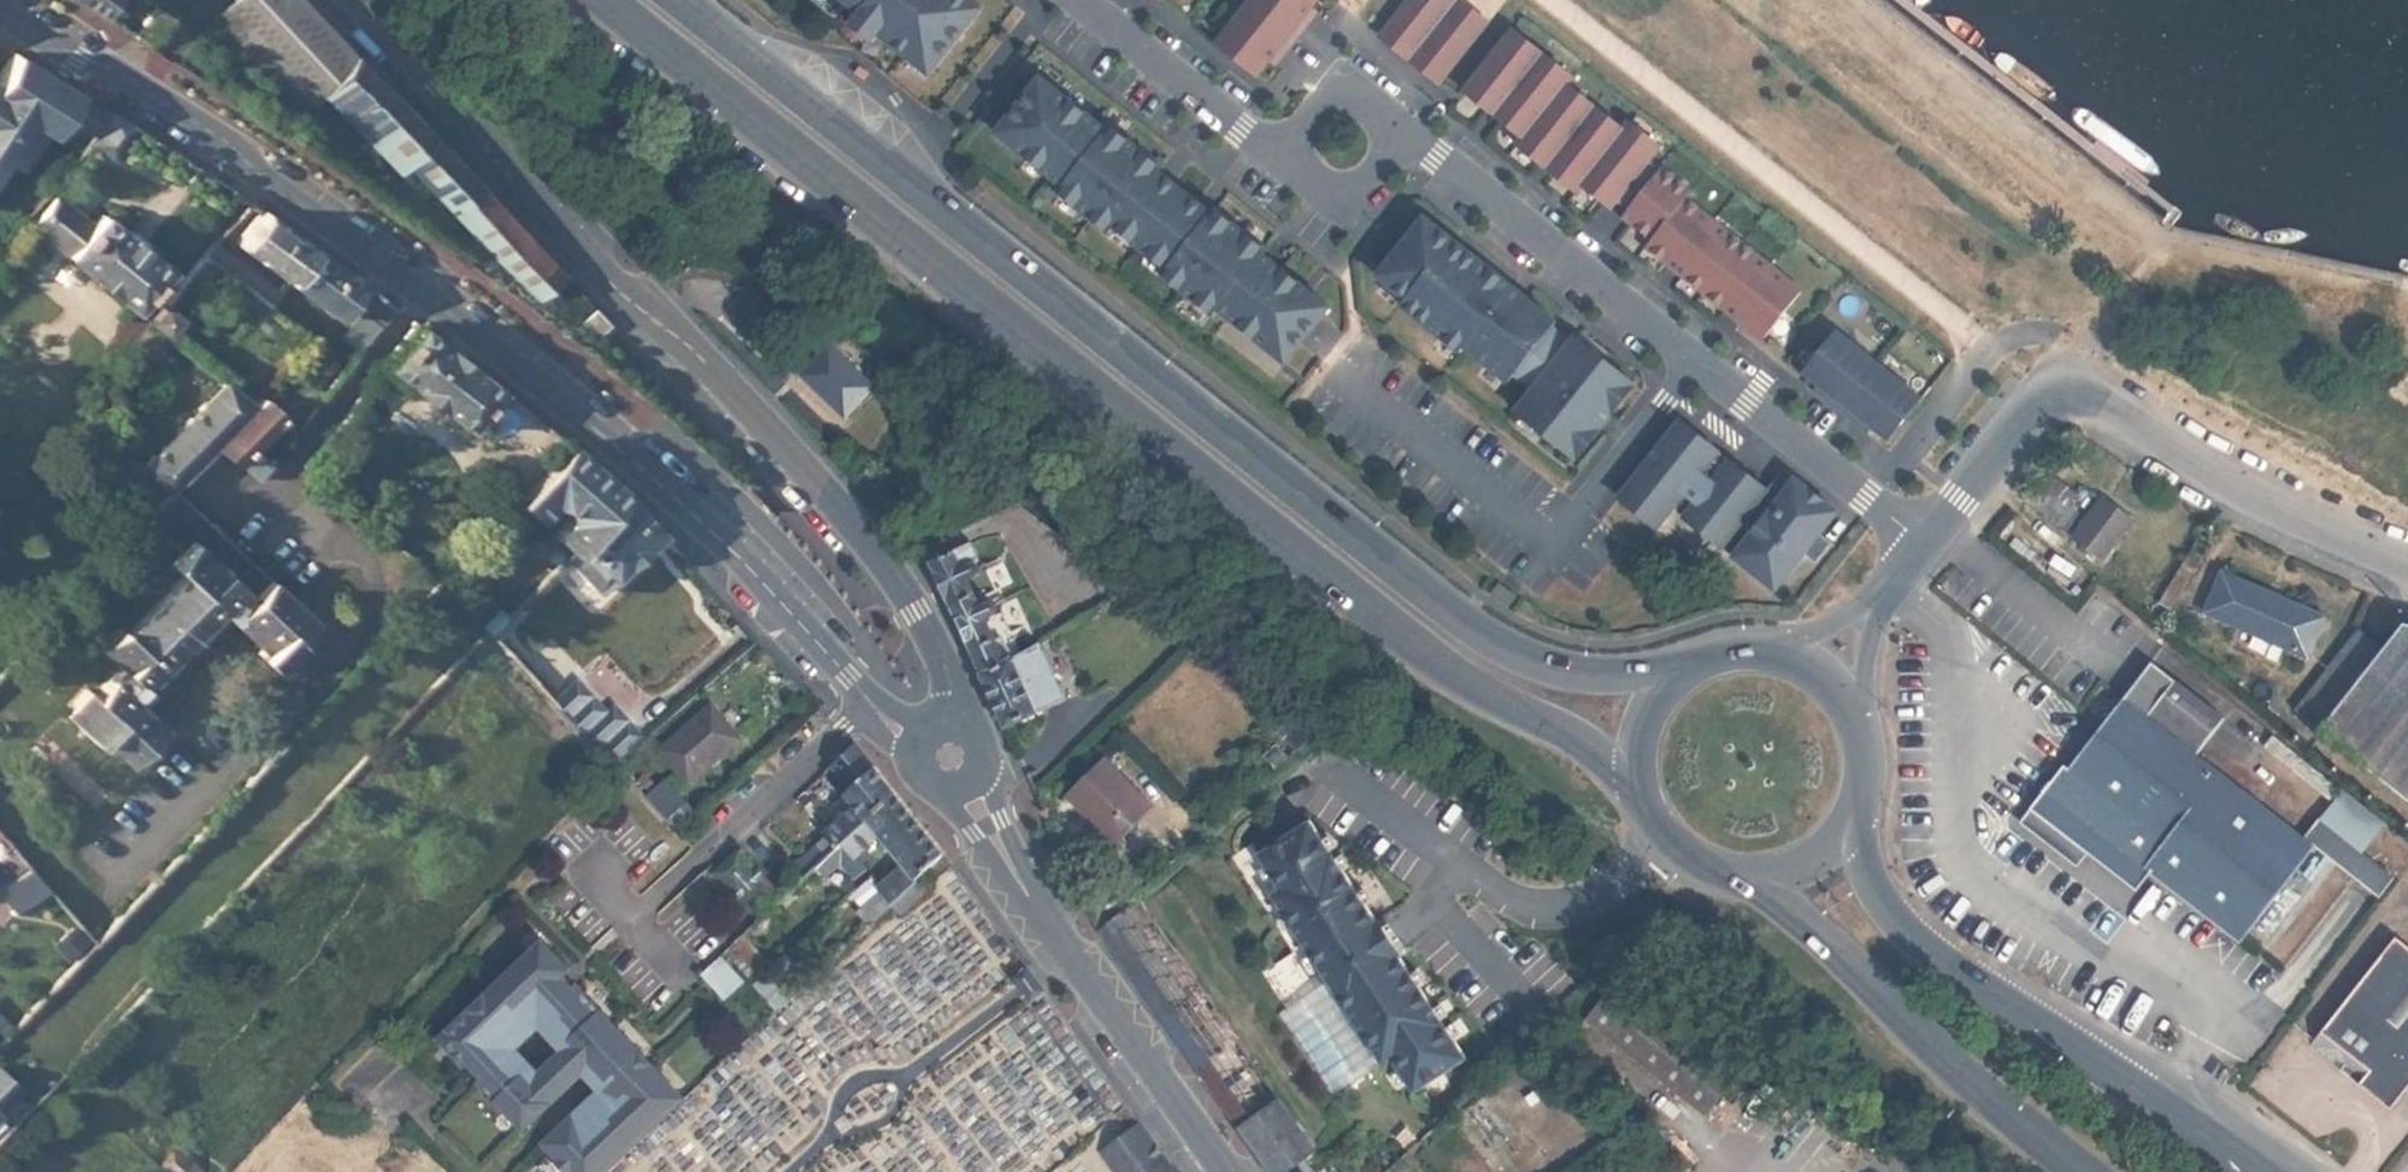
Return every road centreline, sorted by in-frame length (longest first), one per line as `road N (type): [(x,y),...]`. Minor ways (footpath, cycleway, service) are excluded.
road 1 (secondary): [(601,0),(1054,371),(1444,674),(1592,746),(1637,781)]
road 2 (secondary): [(1688,667),(1561,669),(1466,625),(682,0)]
road 3 (tertiary): [(0,13),(109,67),(229,142),(266,179),(509,360),(725,546),(867,700),(954,759)]
road 4 (secondary): [(355,0),(880,559),(953,693),(954,759)]
road 5 (residential): [(1402,132),(1925,540)]
road 6 (residential): [(1925,540),(2033,400),(2060,384),(2088,392),(2227,486),(2407,564)]
road 7 (secondary): [(2270,1171),(1924,946),(1889,915),(1862,872),(1859,792)]
road 8 (secondary): [(954,759),(1068,957),(1220,1171)]
road 9 (secondary): [(1739,875),(1827,942),(1924,1044),(2079,1171)]
road 10 (residential): [(1078,0),(1274,150)]
road 11 (residential): [(1274,150),(1346,207),(1402,132)]
road 12 (residential): [(1402,132),(1347,88),(1330,88),(1274,150)]
road 13 (secondary): [(1739,875),(1801,863),(1829,843),(1859,792)]
road 14 (secondary): [(1637,781),(1663,836),(1707,867),(1739,875)]
road 15 (secondary): [(1688,667),(1646,715),(1637,781)]

